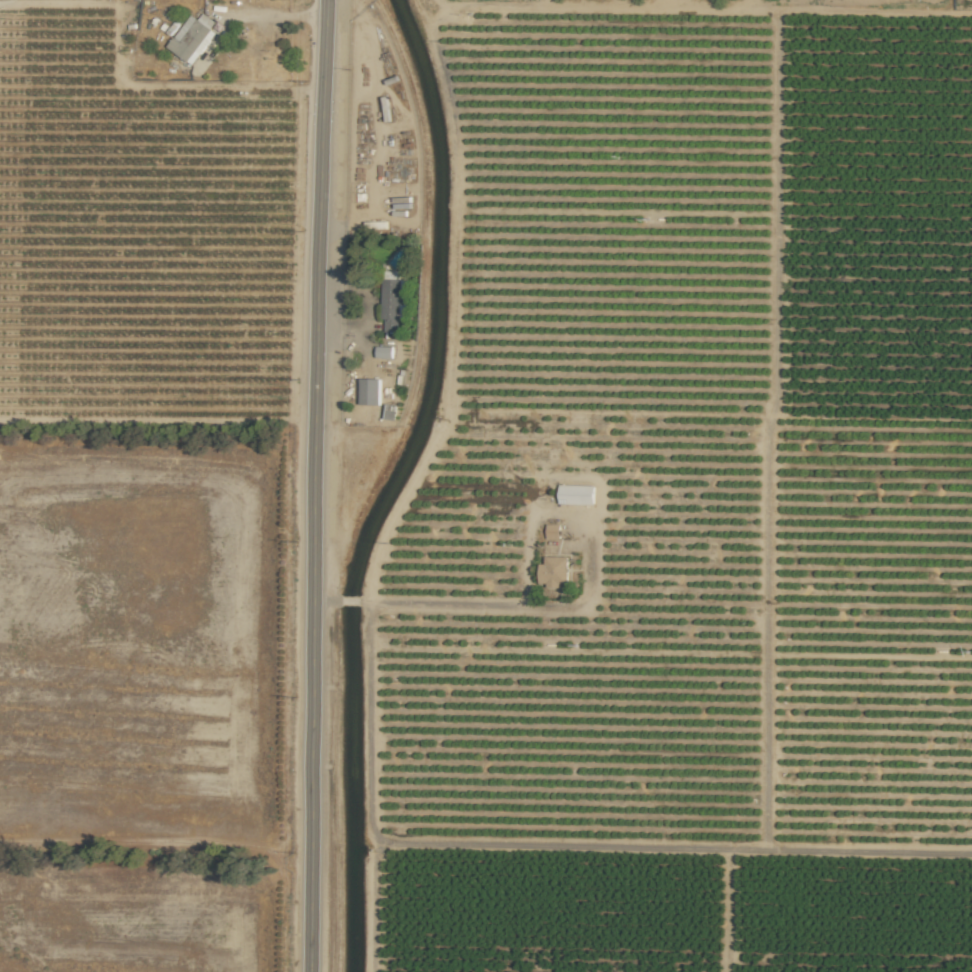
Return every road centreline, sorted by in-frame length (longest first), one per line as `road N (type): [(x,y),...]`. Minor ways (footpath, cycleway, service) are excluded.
road 1 (tertiary): [(327,0),(310,971)]

